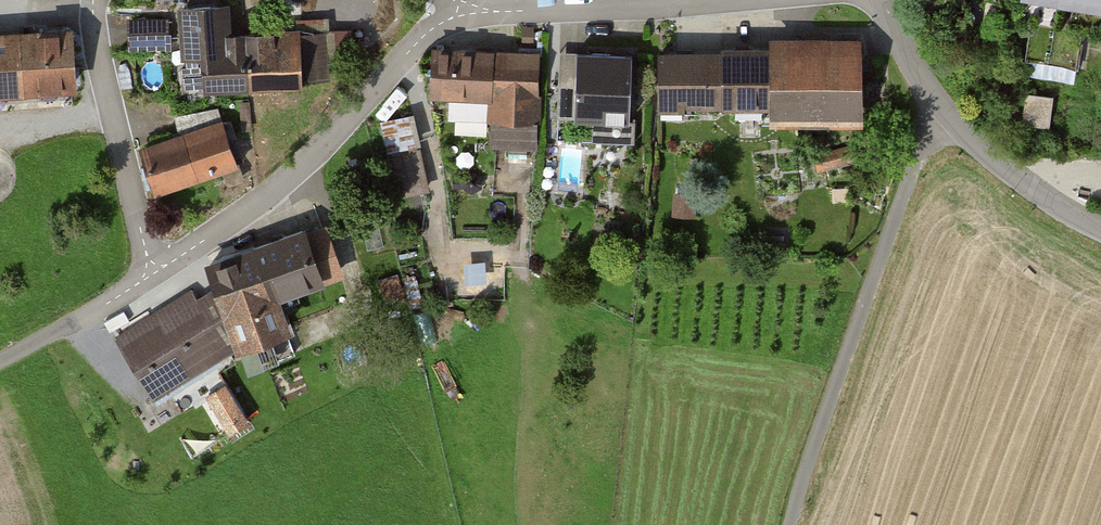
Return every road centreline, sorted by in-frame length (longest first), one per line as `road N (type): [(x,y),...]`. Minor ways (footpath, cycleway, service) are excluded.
road 1 (residential): [(461,14),(415,45),(277,190),(154,273),(93,0)]
road 2 (track): [(793,524),(912,165),(949,116)]
road 3 (unclassified): [(1100,230),(1039,195),(949,116),(913,64),(885,0)]
road 4 (residential): [(711,0),(461,14)]

